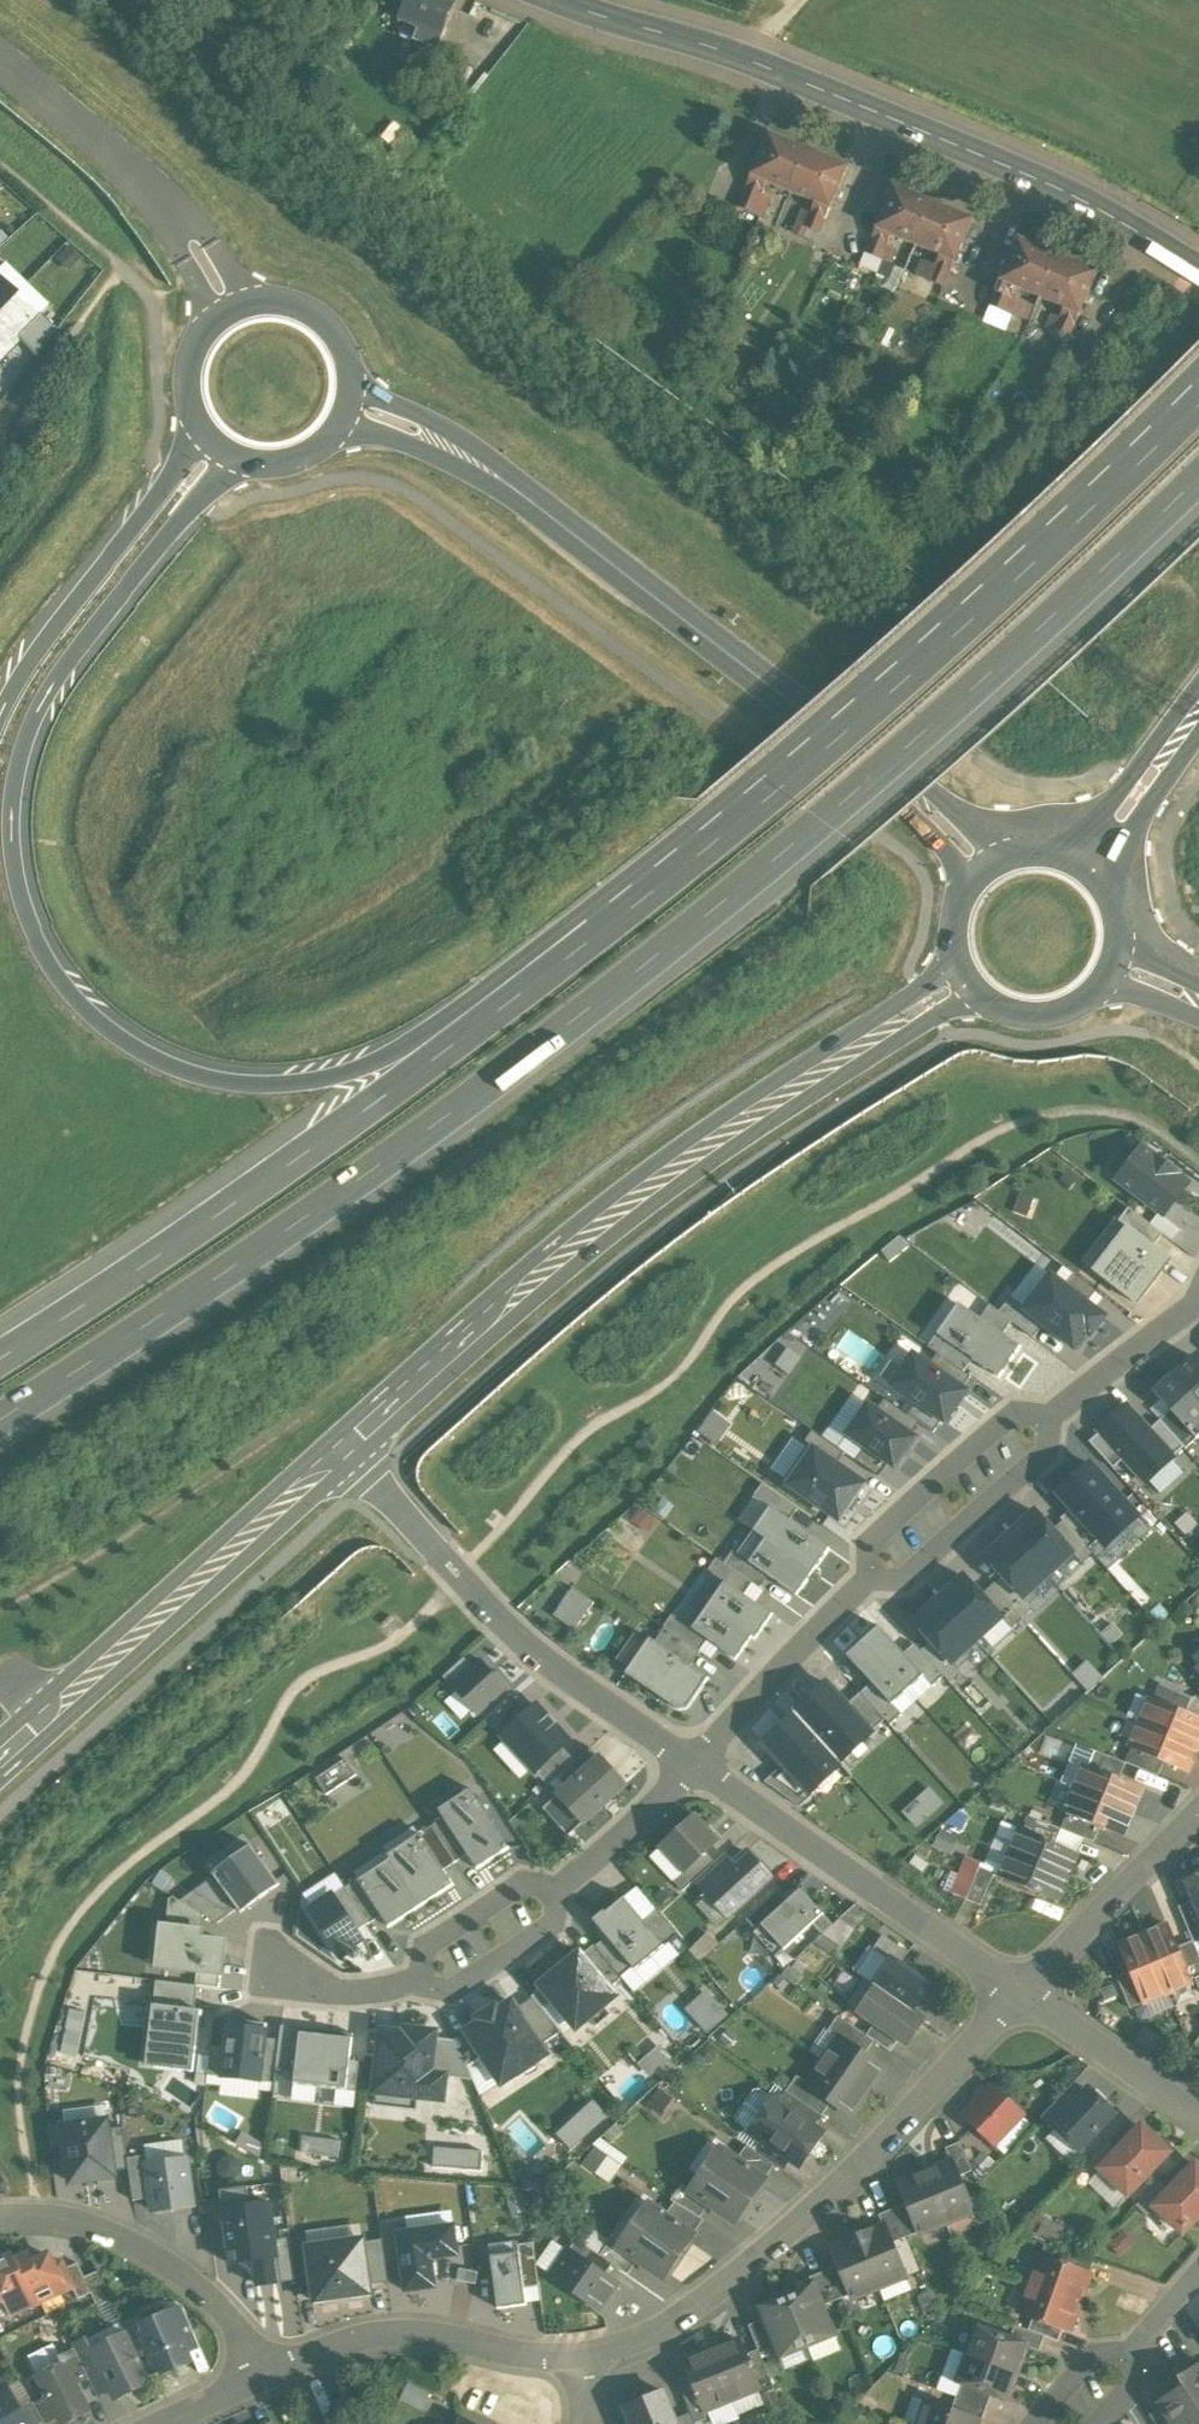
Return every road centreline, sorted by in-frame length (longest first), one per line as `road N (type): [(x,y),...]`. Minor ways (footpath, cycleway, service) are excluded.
road 1 (motorway): [(0,1429),(106,1366),(373,1180),(823,829),(1054,622),(1198,479)]
road 2 (motorway): [(777,795),(479,1004),(334,1078),(242,1083),(173,1064),(93,1015),(41,946),(17,864),(18,779),(64,676),(235,459)]
road 3 (motorway): [(777,795),(303,1163),(0,1357)]
road 4 (secondary): [(355,407),(416,426),(481,467),(740,662),(985,868)]
road 5 (secondary): [(966,982),(704,1146),(573,1247),(341,1452)]
road 6 (tertiary): [(1198,266),(1107,211),(930,132),(746,60),(560,0)]
road 7 (residential): [(576,2366),(665,2330),(849,2173),(1022,1993)]
road 8 (motorway): [(1198,404),(1000,600),(777,795)]
road 9 (residential): [(341,1452),(502,1622),(688,1770)]
road 10 (secondary): [(341,1452),(0,1760)]
road 11 (residential): [(688,1770),(1022,1993)]
road 12 (motorway): [(204,431),(24,661),(0,708)]
road 13 (residential): [(268,2375),(228,2311),(127,2236),(0,2215)]
road 14 (residential): [(268,2375),(360,2340),(394,2338),(576,2366)]
road 15 (residential): [(859,1582),(901,1582),(1041,1453),(1046,1414)]
road 16 (residential): [(1046,1414),(1008,1418),(863,1544),(859,1582)]
road 17 (residential): [(688,1770),(859,1582)]
road 18 (residential): [(1022,1993),(1198,1813)]
road 19 (secondary): [(0,66),(172,217)]
road 20 (residential): [(1022,1993),(1198,2124)]
road 21 (secondary): [(355,407),(352,355),(320,315),(271,301),(223,319)]
road 22 (residential): [(407,1984),(445,1994),(546,1930),(560,1887)]
road 23 (residential): [(560,1887),(522,1885),(423,1946),(407,1984)]
road 24 (residential): [(1046,1414),(1198,1297)]
road 25 (unclassified): [(1088,867),(1198,711)]
road 26 (secondary): [(966,982),(1007,1015),(1060,1017),(1084,1006),(1117,965)]
road 27 (residential): [(560,1887),(624,1837),(688,1770)]
road 28 (secondary): [(235,459),(293,466),(342,433),(355,407)]
road 29 (residential): [(267,1984),(365,1996),(407,1984)]
road 30 (secondary): [(985,868),(956,909),(955,959),(966,982)]
road 31 (residential): [(1128,2352),(1092,2357),(1035,2423)]
road 32 (residential): [(155,2423),(268,2375)]
road 33 (secondary): [(223,319),(191,371),(204,431)]

